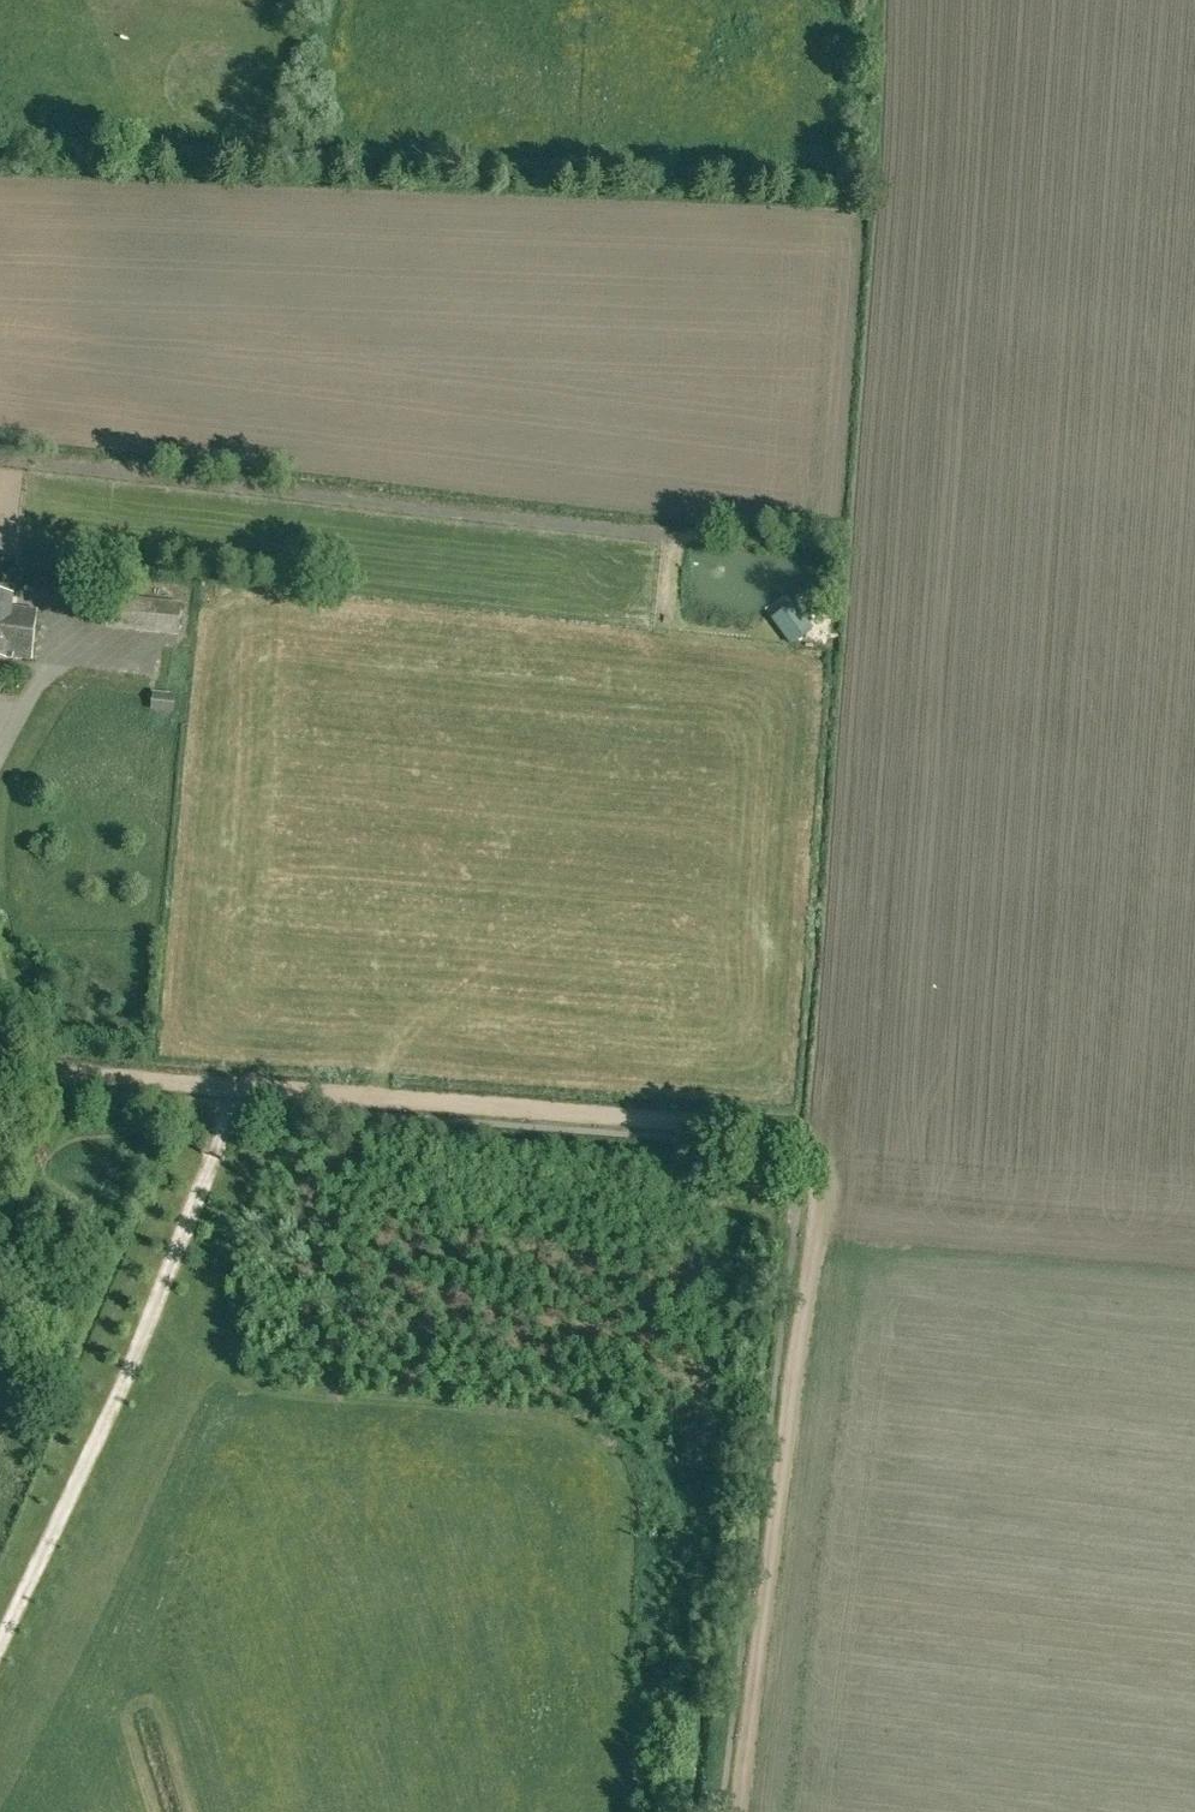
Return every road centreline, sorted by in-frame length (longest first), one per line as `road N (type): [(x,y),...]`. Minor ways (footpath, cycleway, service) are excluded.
road 1 (track): [(735,1811),(816,1200),(800,1147),(766,1130),(3,1072)]

